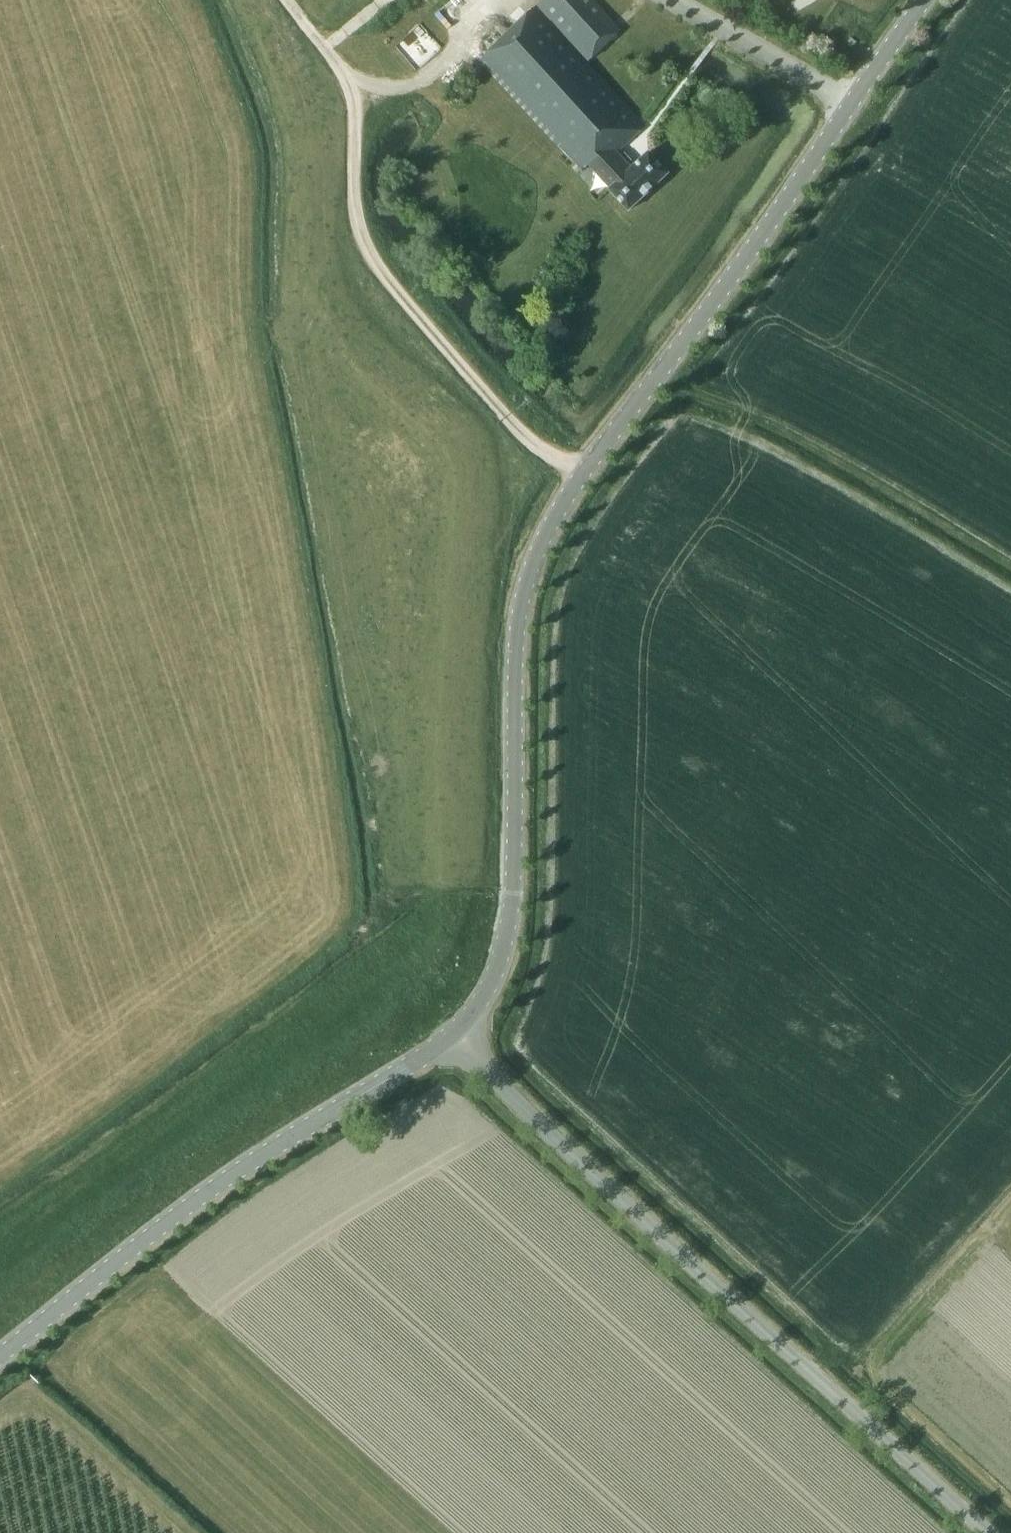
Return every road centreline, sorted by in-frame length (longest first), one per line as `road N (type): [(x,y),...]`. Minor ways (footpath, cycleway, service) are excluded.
road 1 (tertiary): [(450,1035),(482,1003),(504,949),(514,814),(513,653),(522,590),(540,547),(561,506),(930,0)]
road 2 (unclassified): [(989,1532),(450,1035)]
road 3 (tertiary): [(0,1356),(262,1155),(450,1035)]

